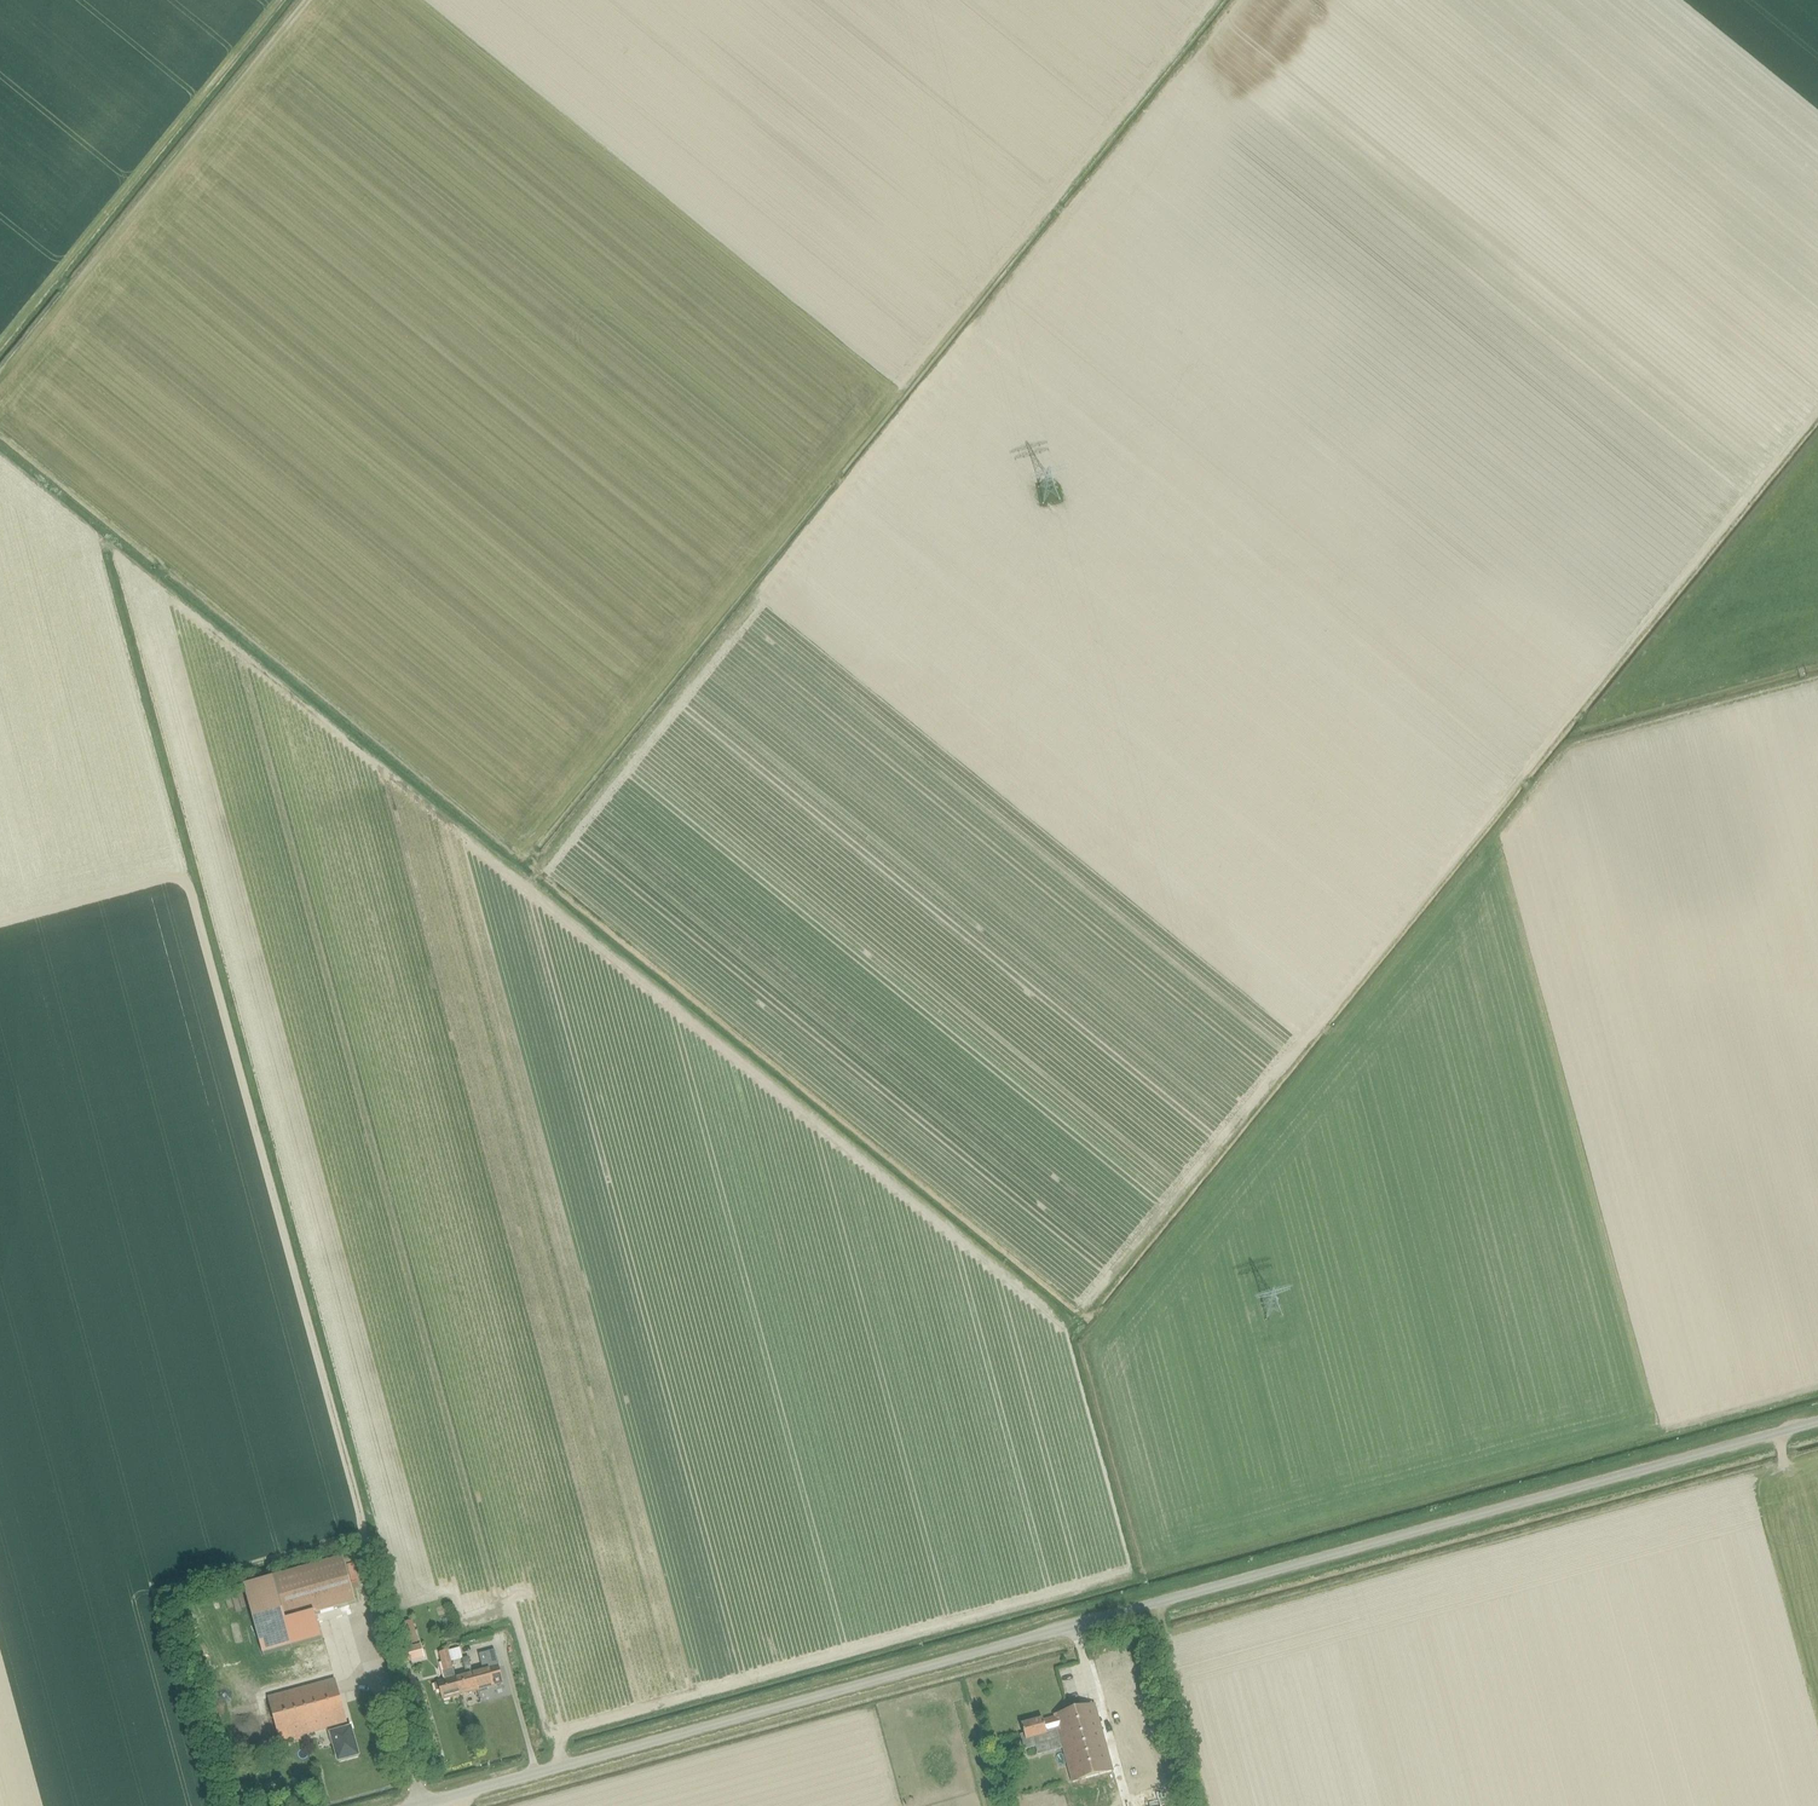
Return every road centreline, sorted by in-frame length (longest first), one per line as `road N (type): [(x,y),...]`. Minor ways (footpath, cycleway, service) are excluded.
road 1 (unclassified): [(417,1805),(1817,1422)]

